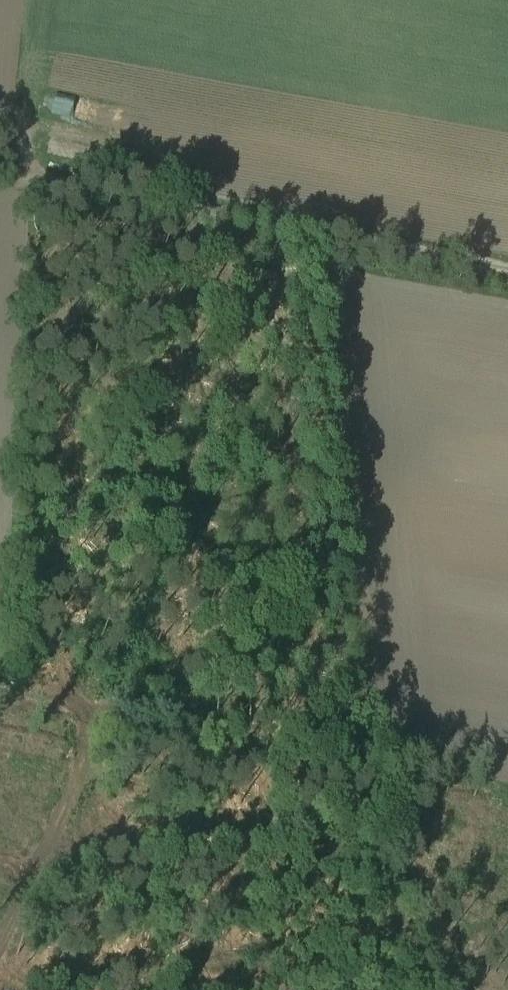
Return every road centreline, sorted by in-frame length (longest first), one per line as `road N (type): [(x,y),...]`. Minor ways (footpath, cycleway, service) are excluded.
road 1 (track): [(0,677),(38,179),(507,273)]
road 2 (track): [(0,884),(48,783),(38,728),(0,689)]

